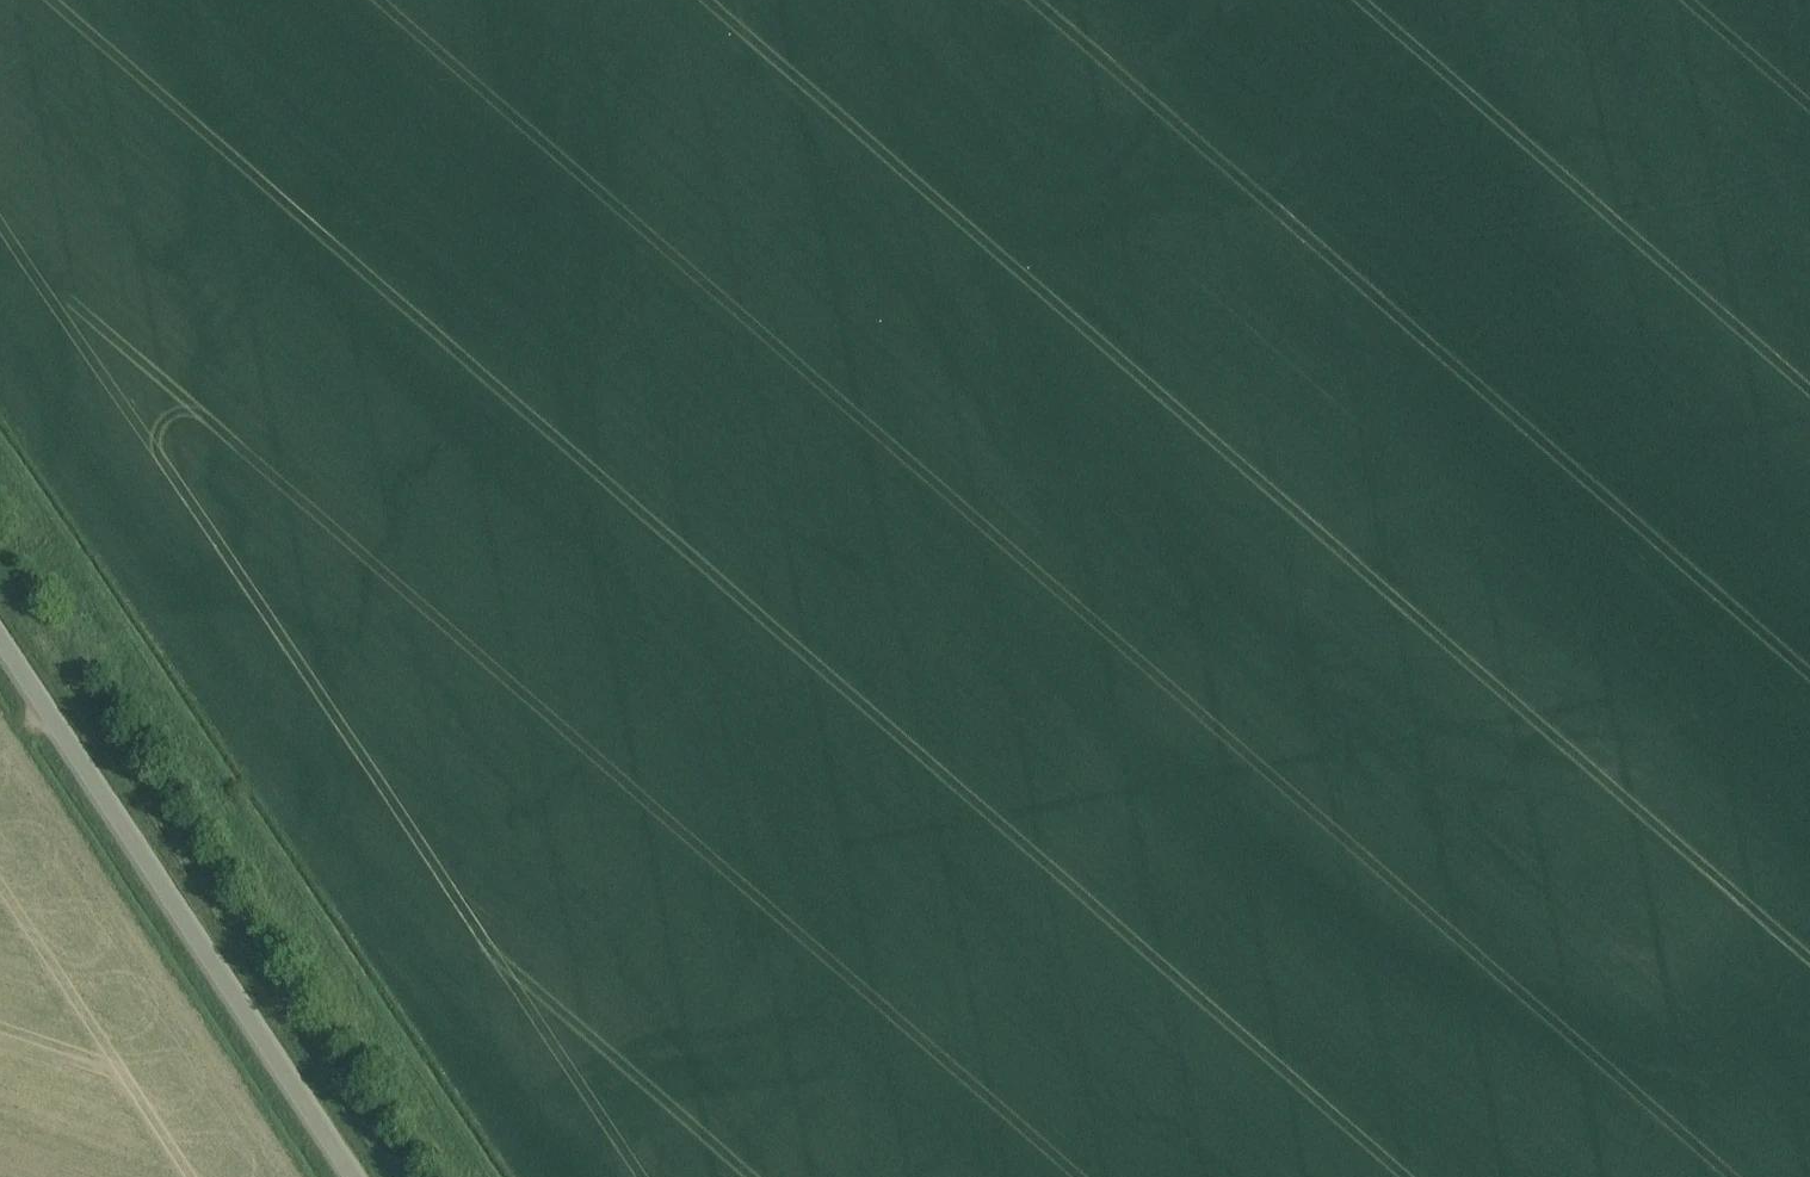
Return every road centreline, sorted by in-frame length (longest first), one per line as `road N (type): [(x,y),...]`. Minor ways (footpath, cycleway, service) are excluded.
road 1 (track): [(459,1176),(0,472)]
road 2 (unclassified): [(355,1176),(0,637)]

